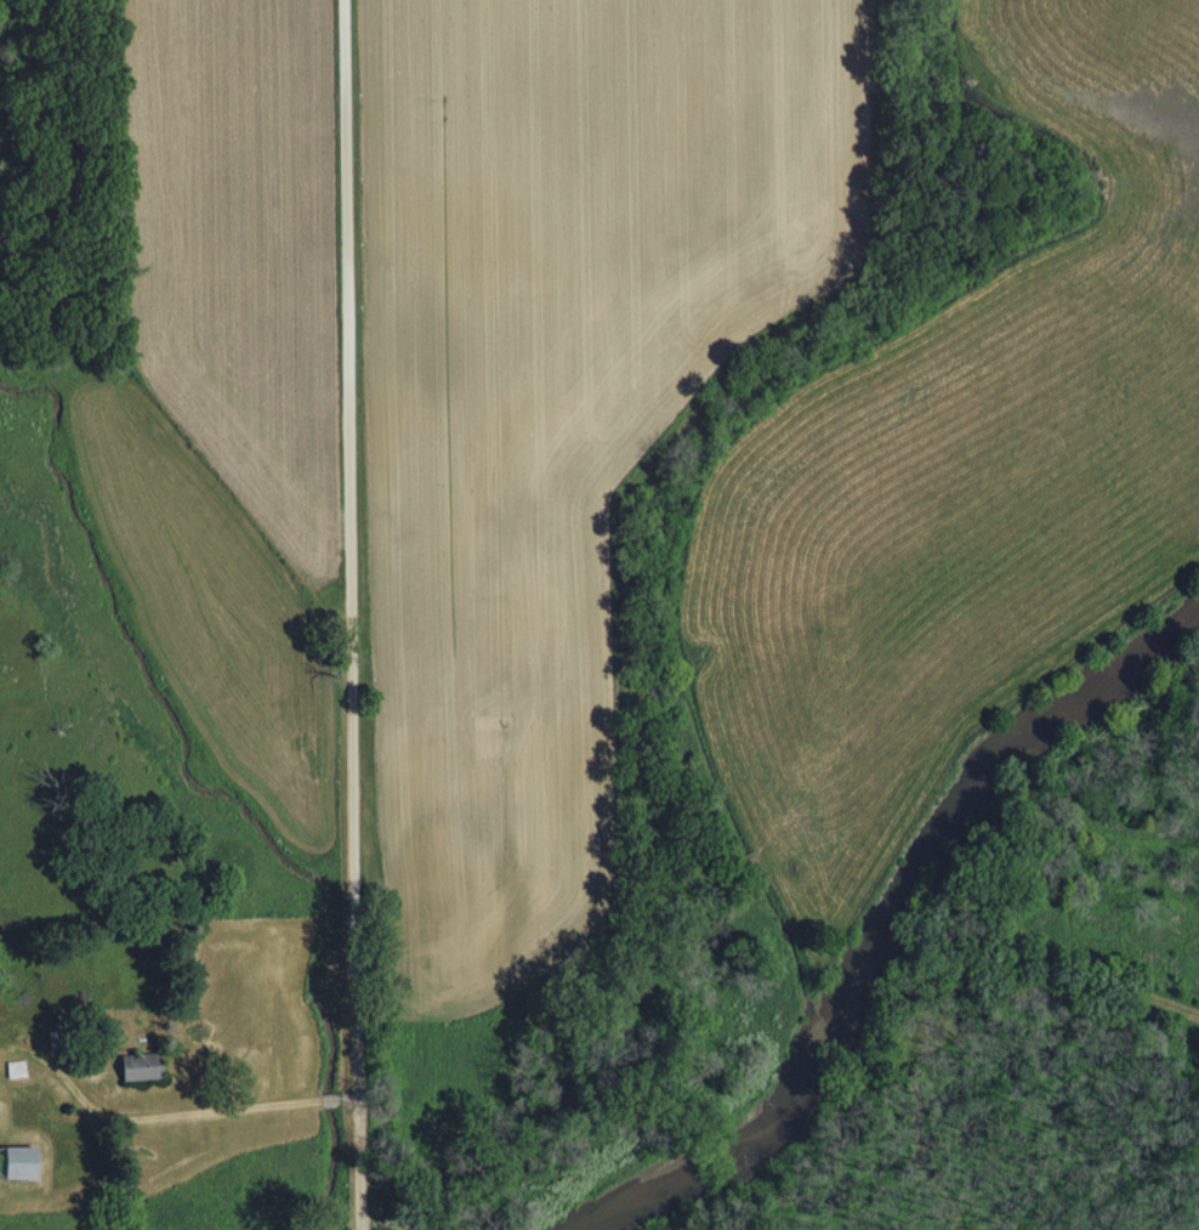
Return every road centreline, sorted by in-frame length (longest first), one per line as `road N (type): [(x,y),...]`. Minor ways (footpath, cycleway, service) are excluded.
road 1 (residential): [(370,1229),(346,0)]

